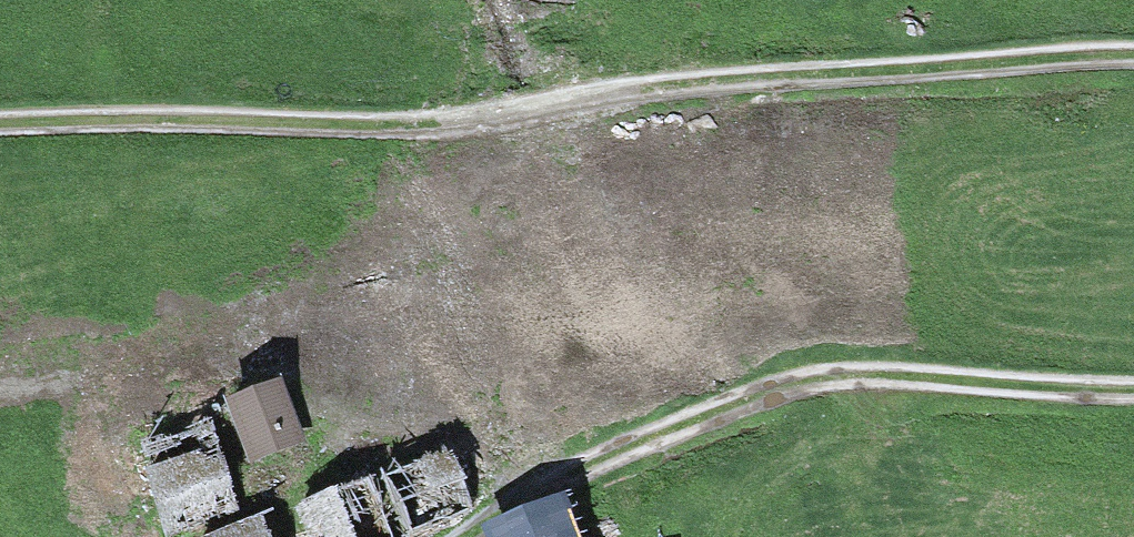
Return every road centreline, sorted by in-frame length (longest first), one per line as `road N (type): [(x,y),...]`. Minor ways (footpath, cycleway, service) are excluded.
road 1 (track): [(1133,60),(660,89),(356,128),(182,116),(0,125)]
road 2 (track): [(468,536),(545,488),(801,381),(908,377),(1060,396),(1133,391)]

